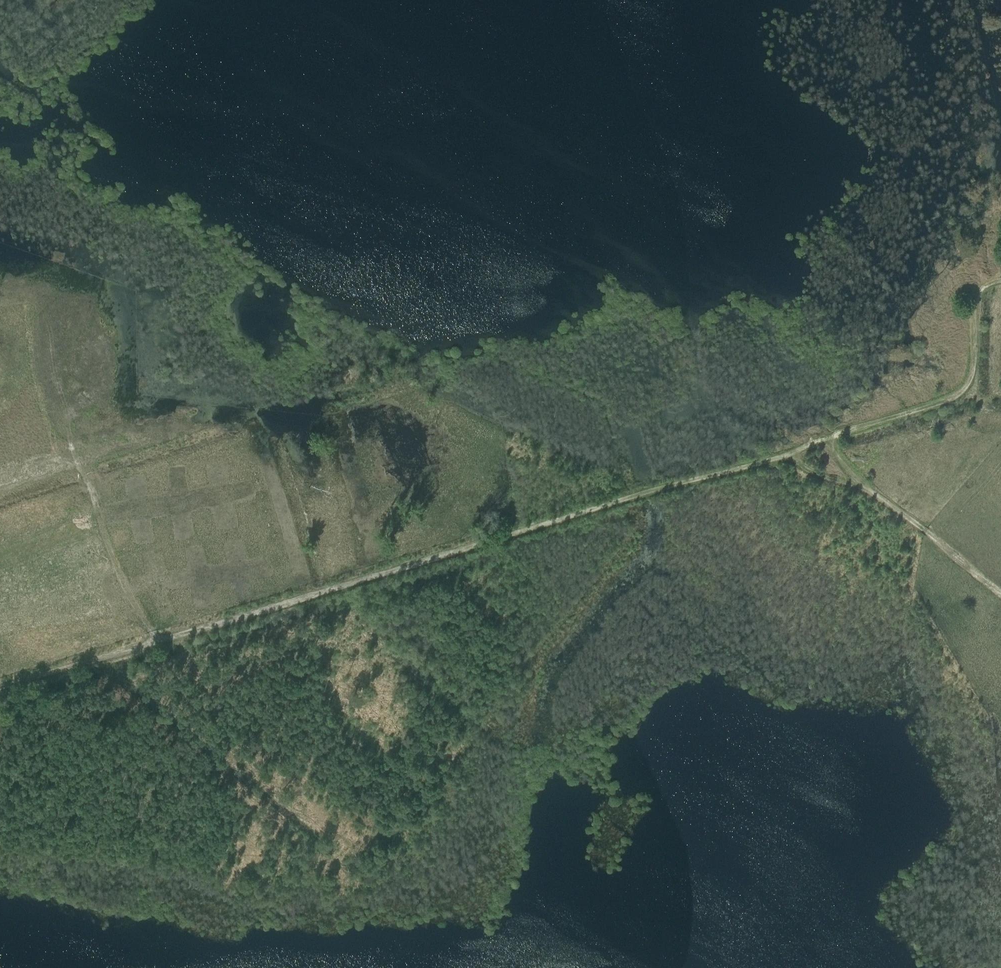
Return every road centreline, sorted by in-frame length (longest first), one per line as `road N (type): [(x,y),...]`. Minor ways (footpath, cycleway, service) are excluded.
road 1 (track): [(1000,594),(865,488),(831,438),(0,689)]
road 2 (track): [(831,438),(965,388),(975,364),(977,295),(1000,281)]
road 3 (track): [(158,642),(127,592),(79,462)]

